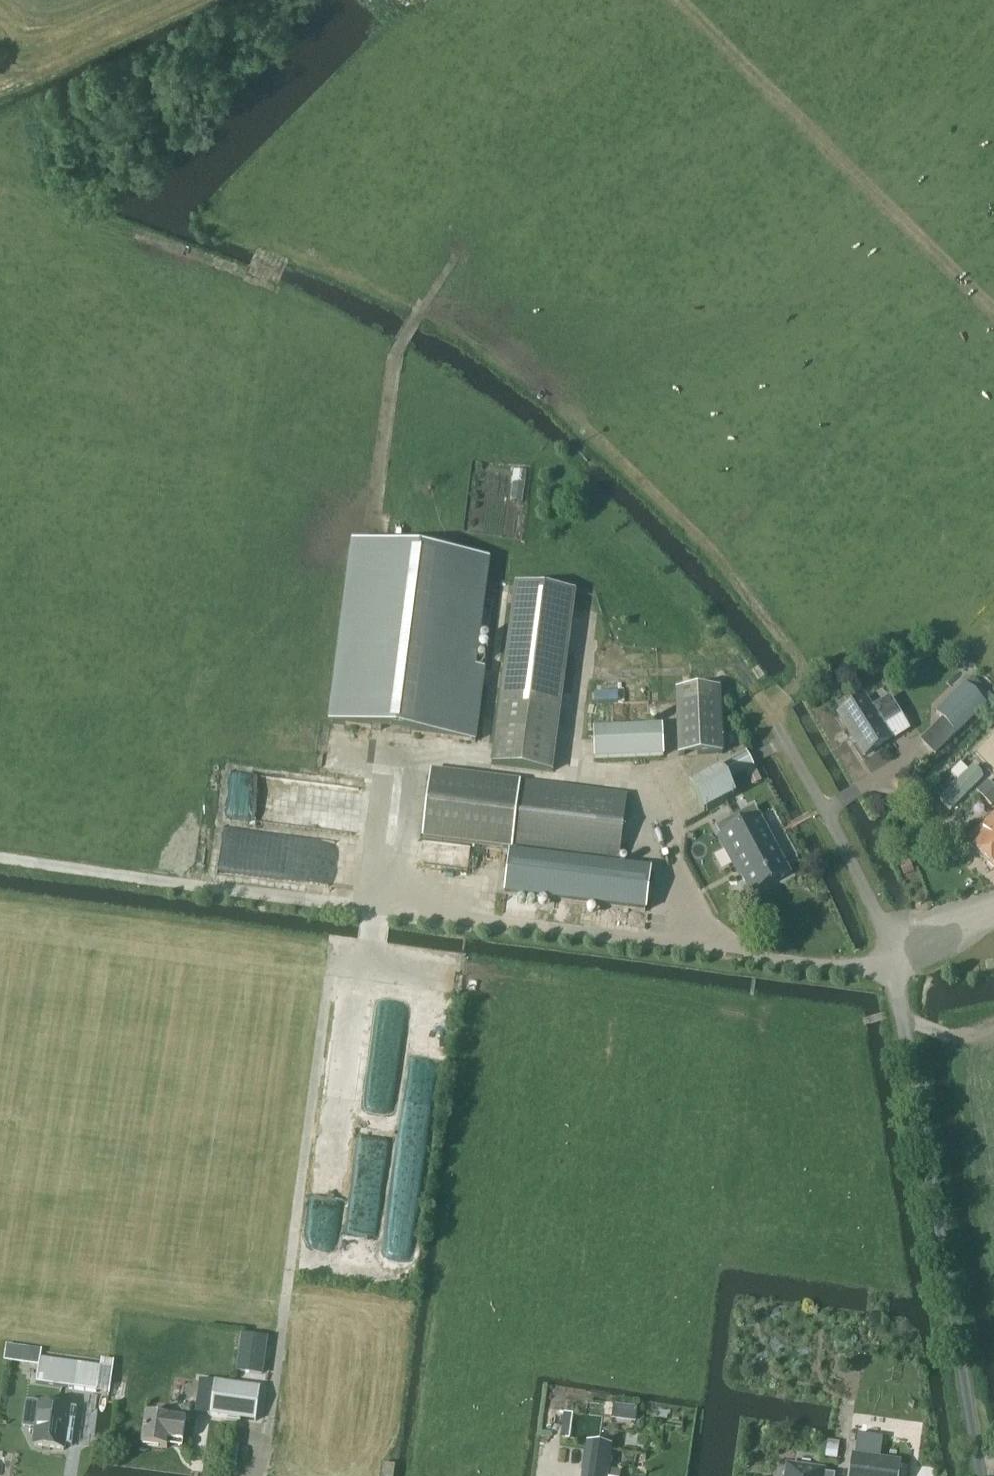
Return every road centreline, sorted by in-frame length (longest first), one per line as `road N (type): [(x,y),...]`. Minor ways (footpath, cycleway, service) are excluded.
road 1 (unclassified): [(982,1475),(891,945),(776,725)]
road 2 (track): [(776,725),(812,674),(662,499),(496,359),(387,293),(285,252)]
road 3 (track): [(303,900),(0,859)]
road 4 (track): [(271,291),(139,233),(0,220)]
road 5 (track): [(372,521),(396,345),(454,258)]
road 6 (track): [(125,0),(18,50),(0,18)]

